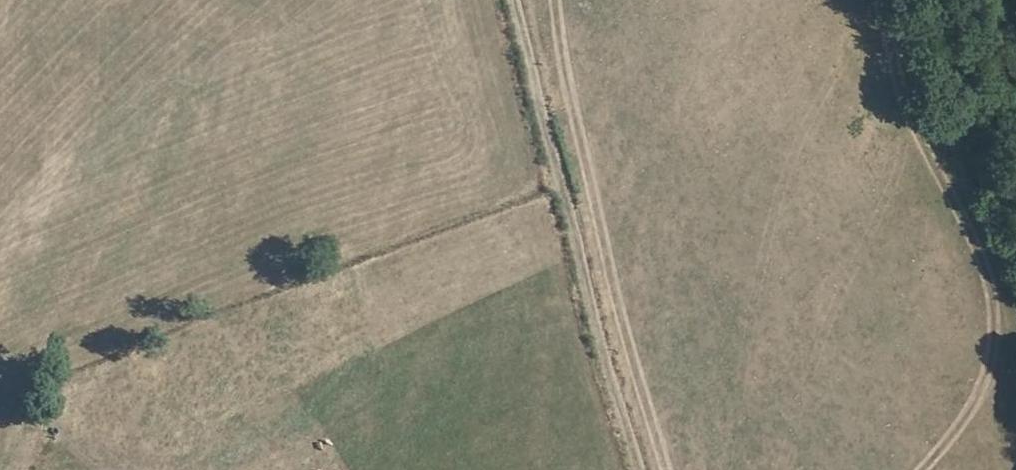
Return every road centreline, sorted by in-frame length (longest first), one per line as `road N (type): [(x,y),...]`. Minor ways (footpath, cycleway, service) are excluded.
road 1 (track): [(641,469),(516,0)]

